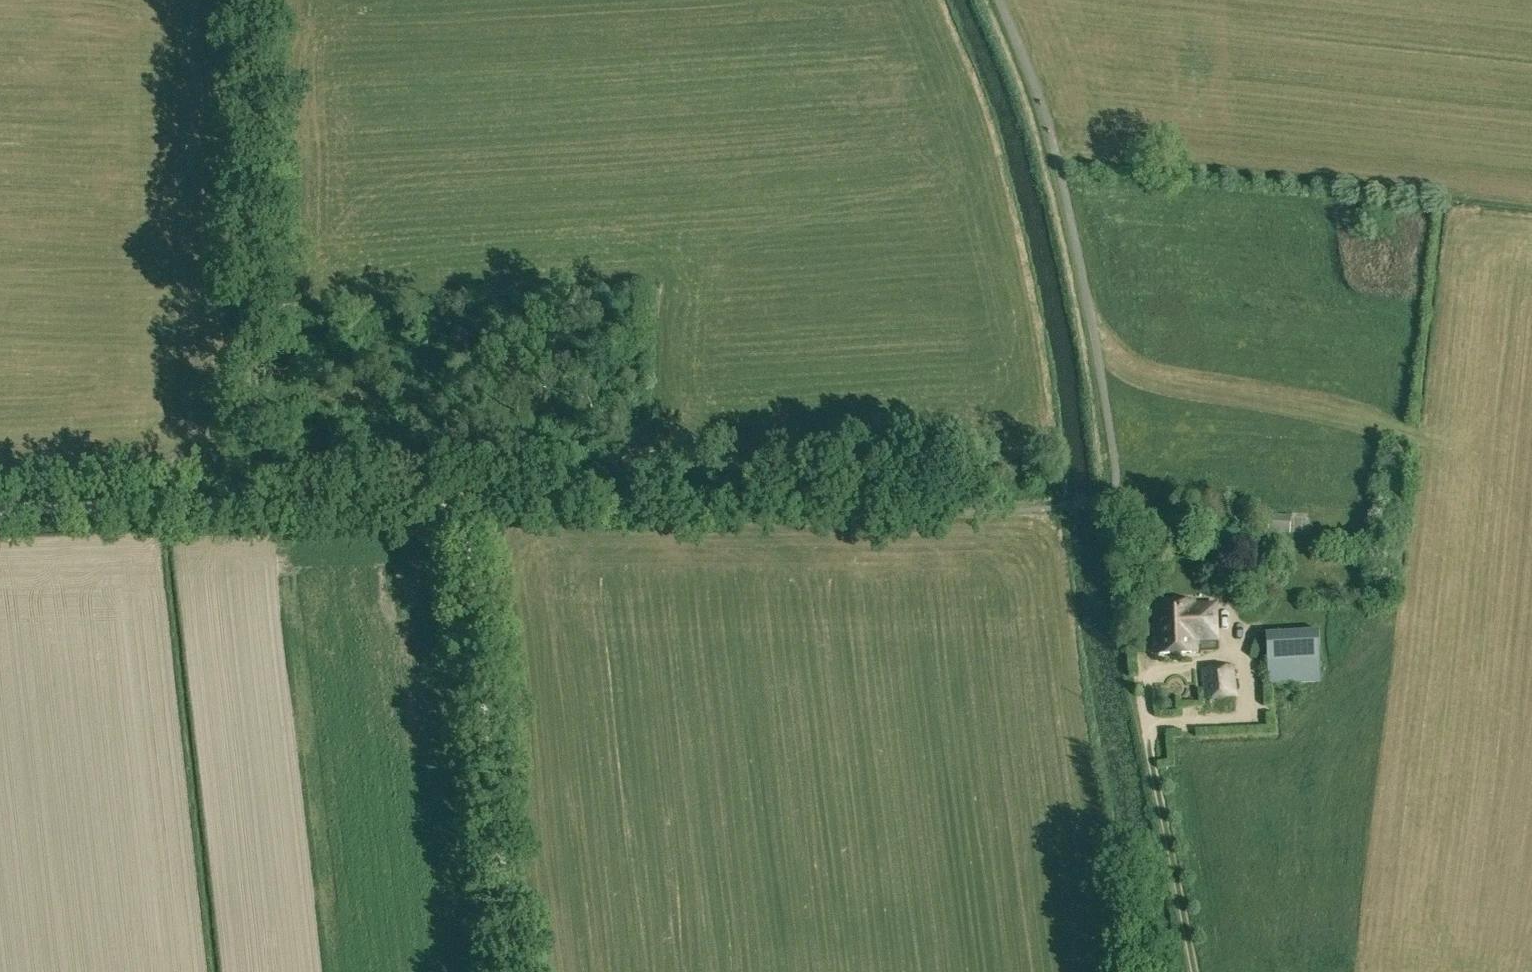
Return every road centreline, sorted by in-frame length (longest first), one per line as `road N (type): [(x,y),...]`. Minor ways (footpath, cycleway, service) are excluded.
road 1 (track): [(461,503),(515,971)]
road 2 (track): [(0,509),(461,503)]

